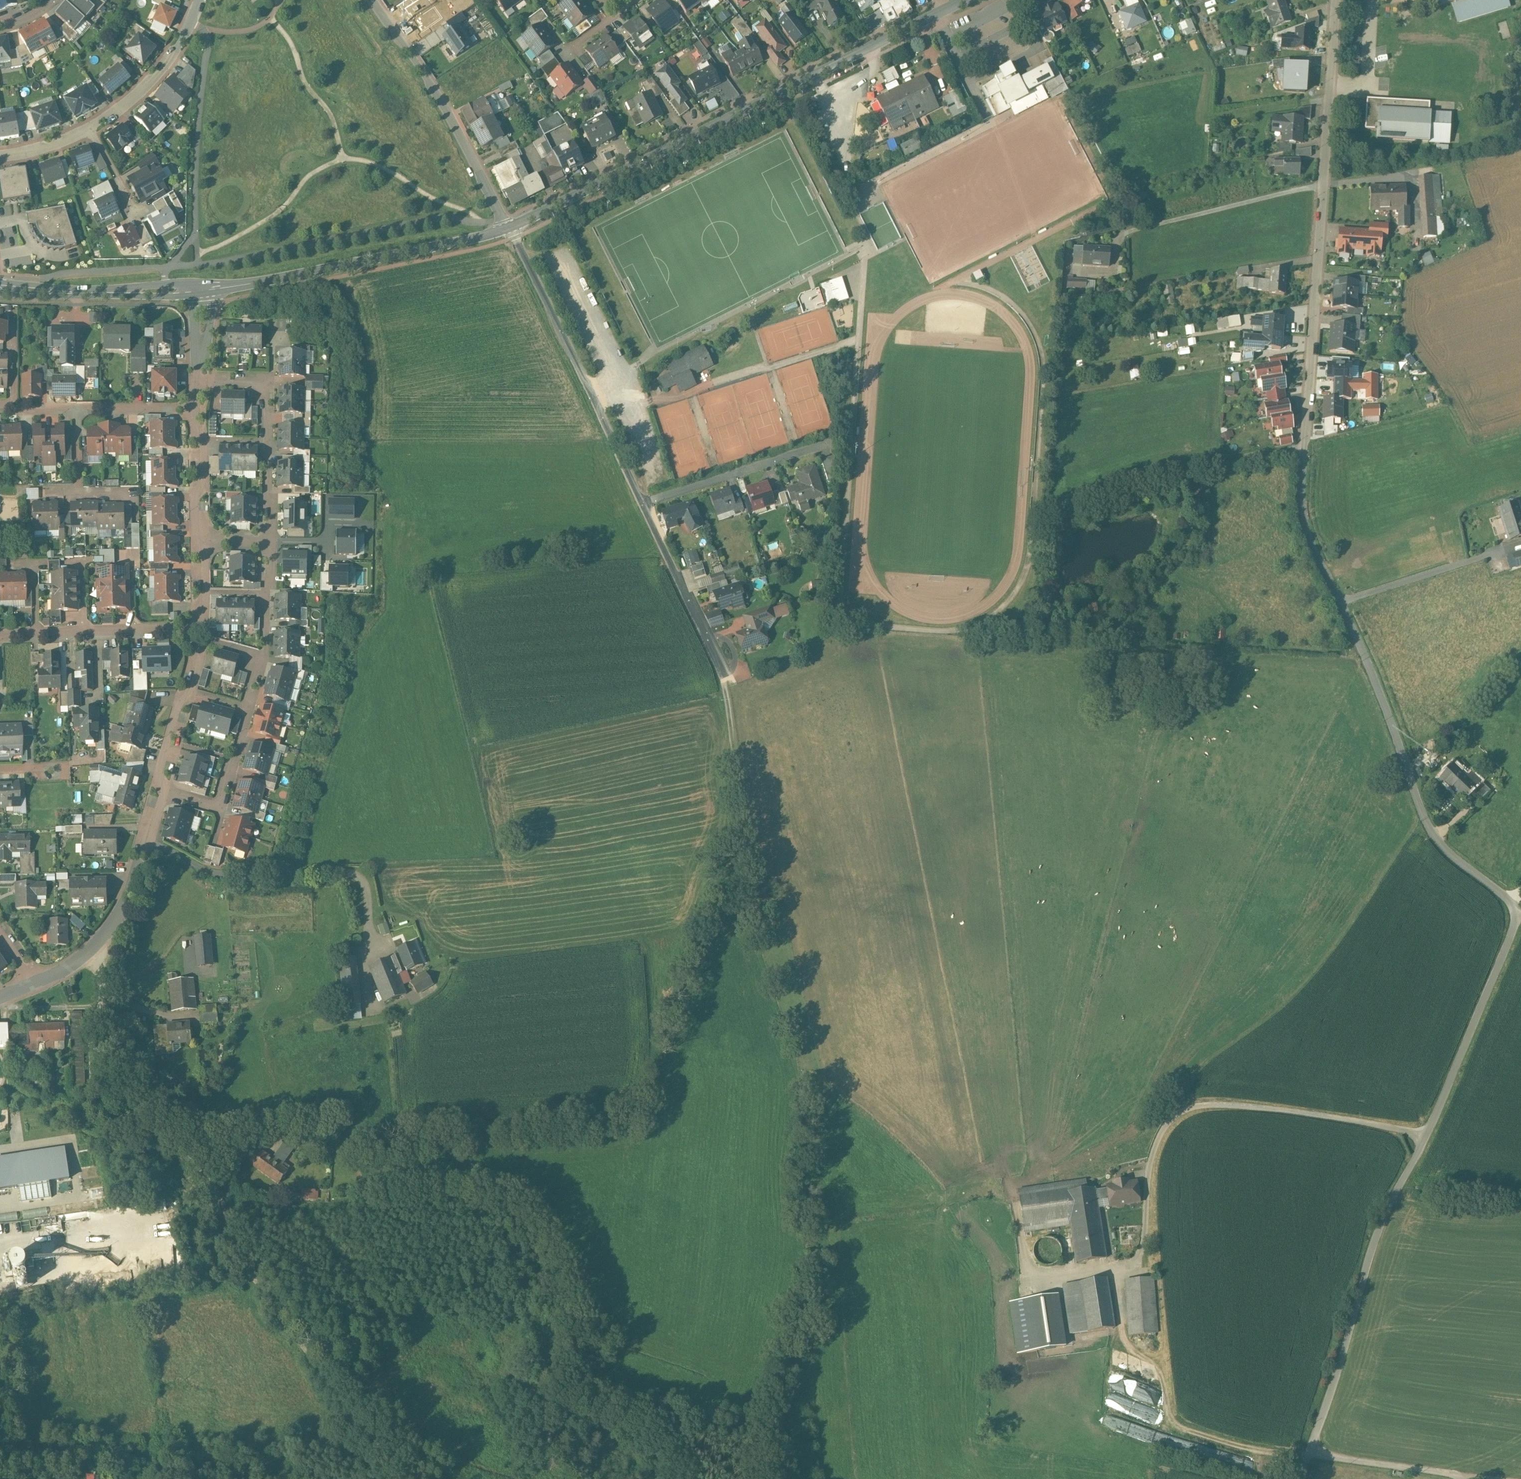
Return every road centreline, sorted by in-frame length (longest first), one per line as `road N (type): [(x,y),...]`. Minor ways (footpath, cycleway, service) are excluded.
road 1 (unclassified): [(1334,0),(1303,516),(1441,847),(1516,912),(1470,1035),(1372,1247),(1298,1478)]
road 2 (track): [(98,941),(125,1079),(211,1179),(243,1264),(405,1478)]
road 3 (tertiary): [(508,229),(964,0)]
road 4 (residential): [(161,788),(223,805),(264,653),(269,541)]
road 5 (tertiary): [(199,290),(508,229)]
road 6 (residential): [(508,229),(646,502)]
road 7 (residential): [(0,156),(91,128),(131,101),(177,49),(200,0)]
road 8 (residential): [(377,0),(453,118),(508,229)]
road 9 (residential): [(269,541),(270,380),(201,379)]
road 10 (residential): [(0,409),(201,409)]
road 11 (tertiary): [(0,289),(199,290)]
road 12 (residential): [(646,502),(831,442)]
road 13 (residential): [(0,635),(191,629)]
road 14 (residential): [(646,502),(724,674)]
road 15 (residential): [(161,788),(197,657),(191,629)]
road 16 (residential): [(37,982),(98,941),(133,880)]
road 17 (track): [(724,674),(748,811)]
road 18 (residential): [(202,541),(201,409)]

